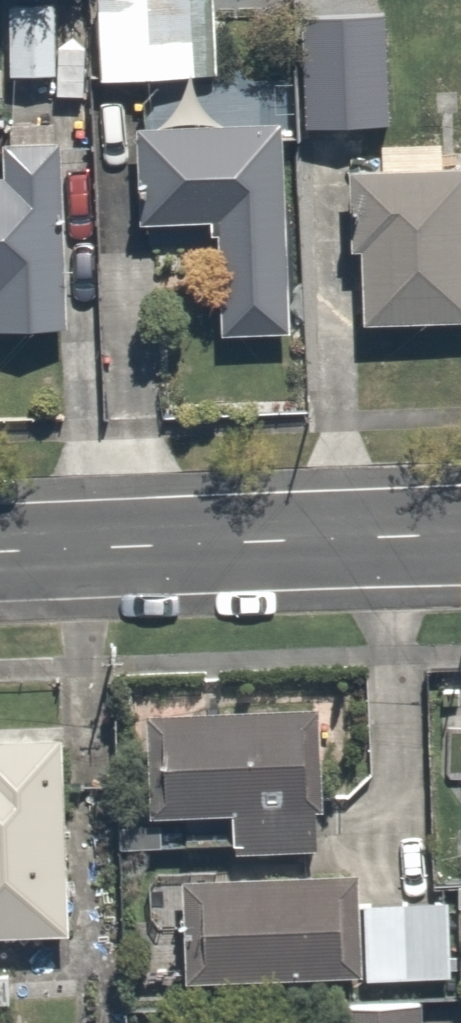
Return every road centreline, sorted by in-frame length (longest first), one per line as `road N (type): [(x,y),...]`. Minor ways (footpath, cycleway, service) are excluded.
road 1 (residential): [(0,553),(460,536)]

